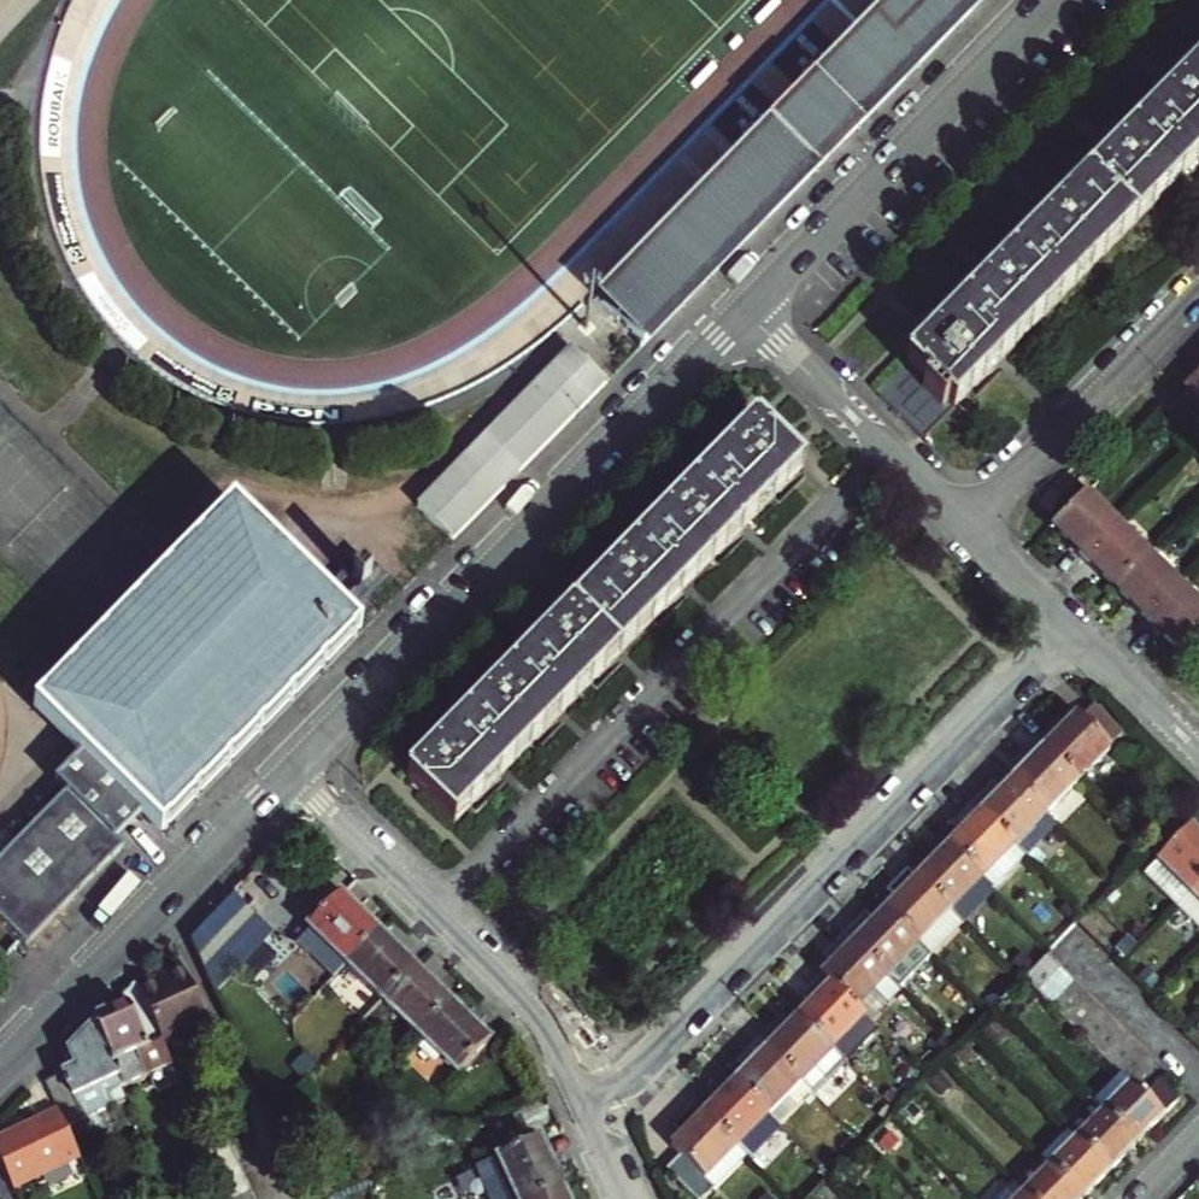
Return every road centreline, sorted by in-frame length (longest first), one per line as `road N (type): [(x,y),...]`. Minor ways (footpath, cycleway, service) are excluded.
road 1 (residential): [(579,1103),(646,1061),(1070,627)]
road 2 (tertiary): [(291,778),(747,312)]
road 3 (residential): [(291,778),(519,993),(542,1023),(579,1103)]
road 4 (tertiary): [(747,312),(1054,0)]
road 5 (tertiary): [(0,1072),(291,778)]
road 6 (residential): [(968,527),(1198,292)]
road 7 (residential): [(747,312),(968,527)]
road 8 (residential): [(1070,627),(1198,752)]
road 9 (residential): [(968,527),(1070,627)]

